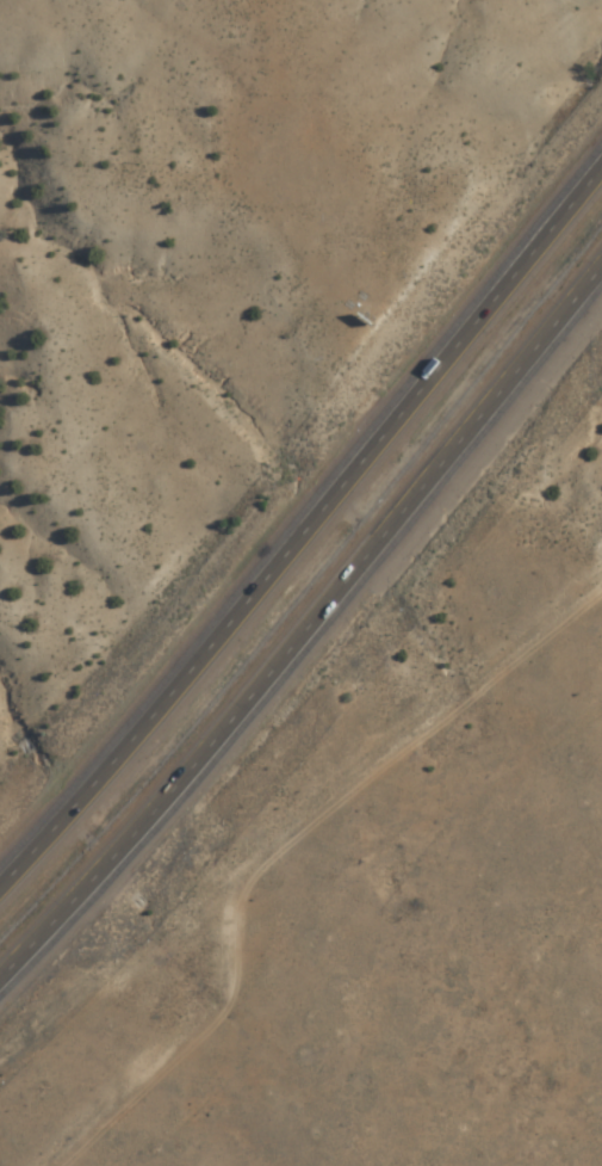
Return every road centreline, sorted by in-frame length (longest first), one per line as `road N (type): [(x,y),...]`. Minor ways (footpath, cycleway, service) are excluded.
road 1 (motorway): [(601,179),(406,420),(0,879)]
road 2 (motorway): [(0,973),(356,586),(601,284)]

